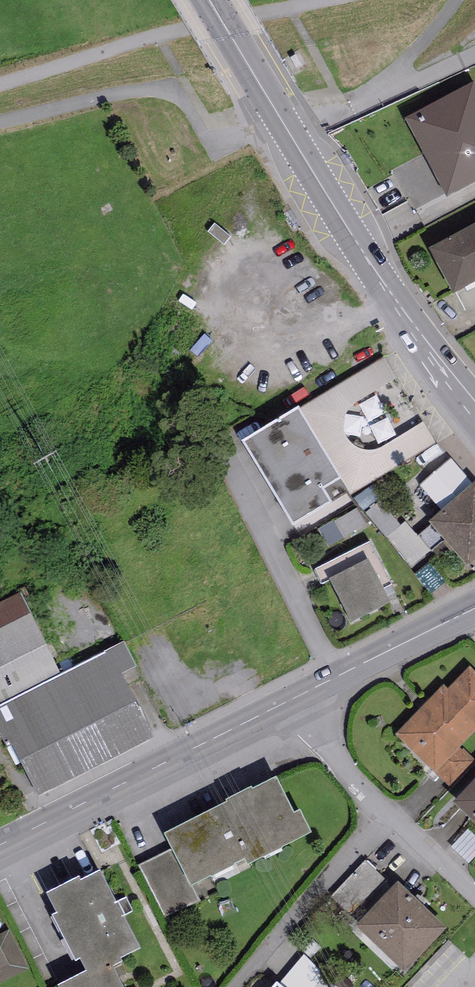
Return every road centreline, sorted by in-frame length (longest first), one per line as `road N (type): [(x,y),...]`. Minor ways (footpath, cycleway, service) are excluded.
road 1 (residential): [(474,413),(360,247),(210,0)]
road 2 (unclassified): [(0,844),(296,698)]
road 3 (residential): [(296,698),(356,786),(474,899)]
road 4 (unclassified): [(296,698),(474,607)]

